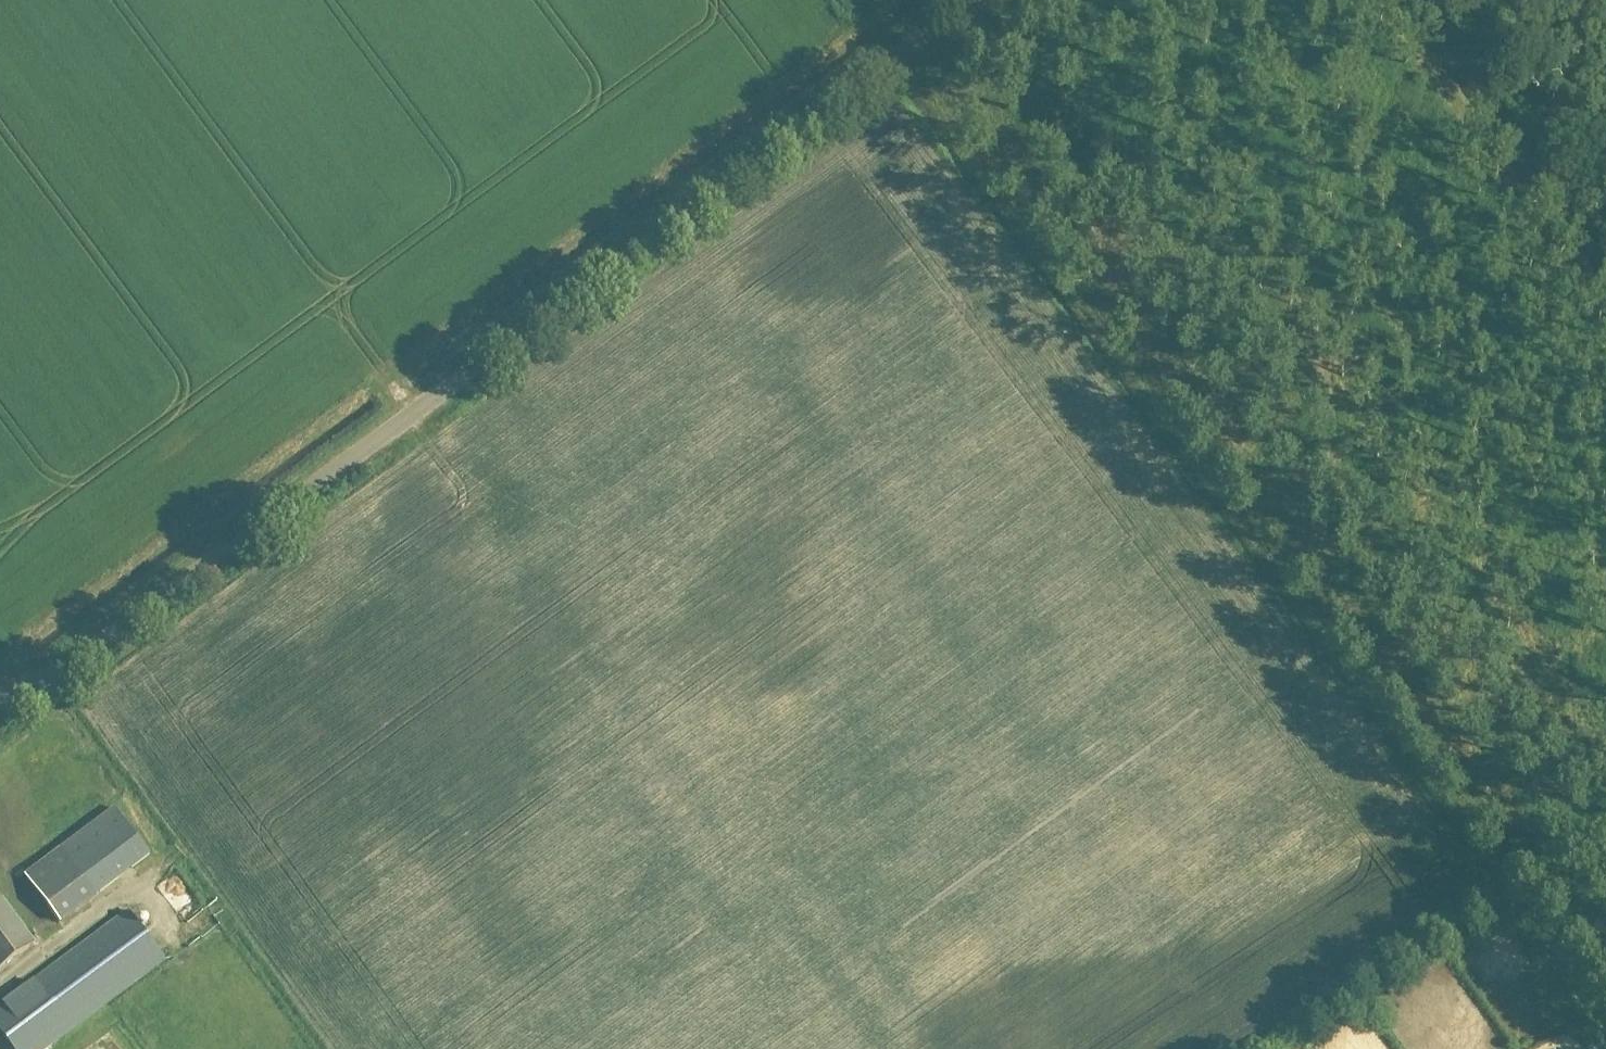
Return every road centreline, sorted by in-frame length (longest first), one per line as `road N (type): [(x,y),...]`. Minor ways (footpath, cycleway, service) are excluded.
road 1 (unclassified): [(0,703),(76,671),(974,0)]

